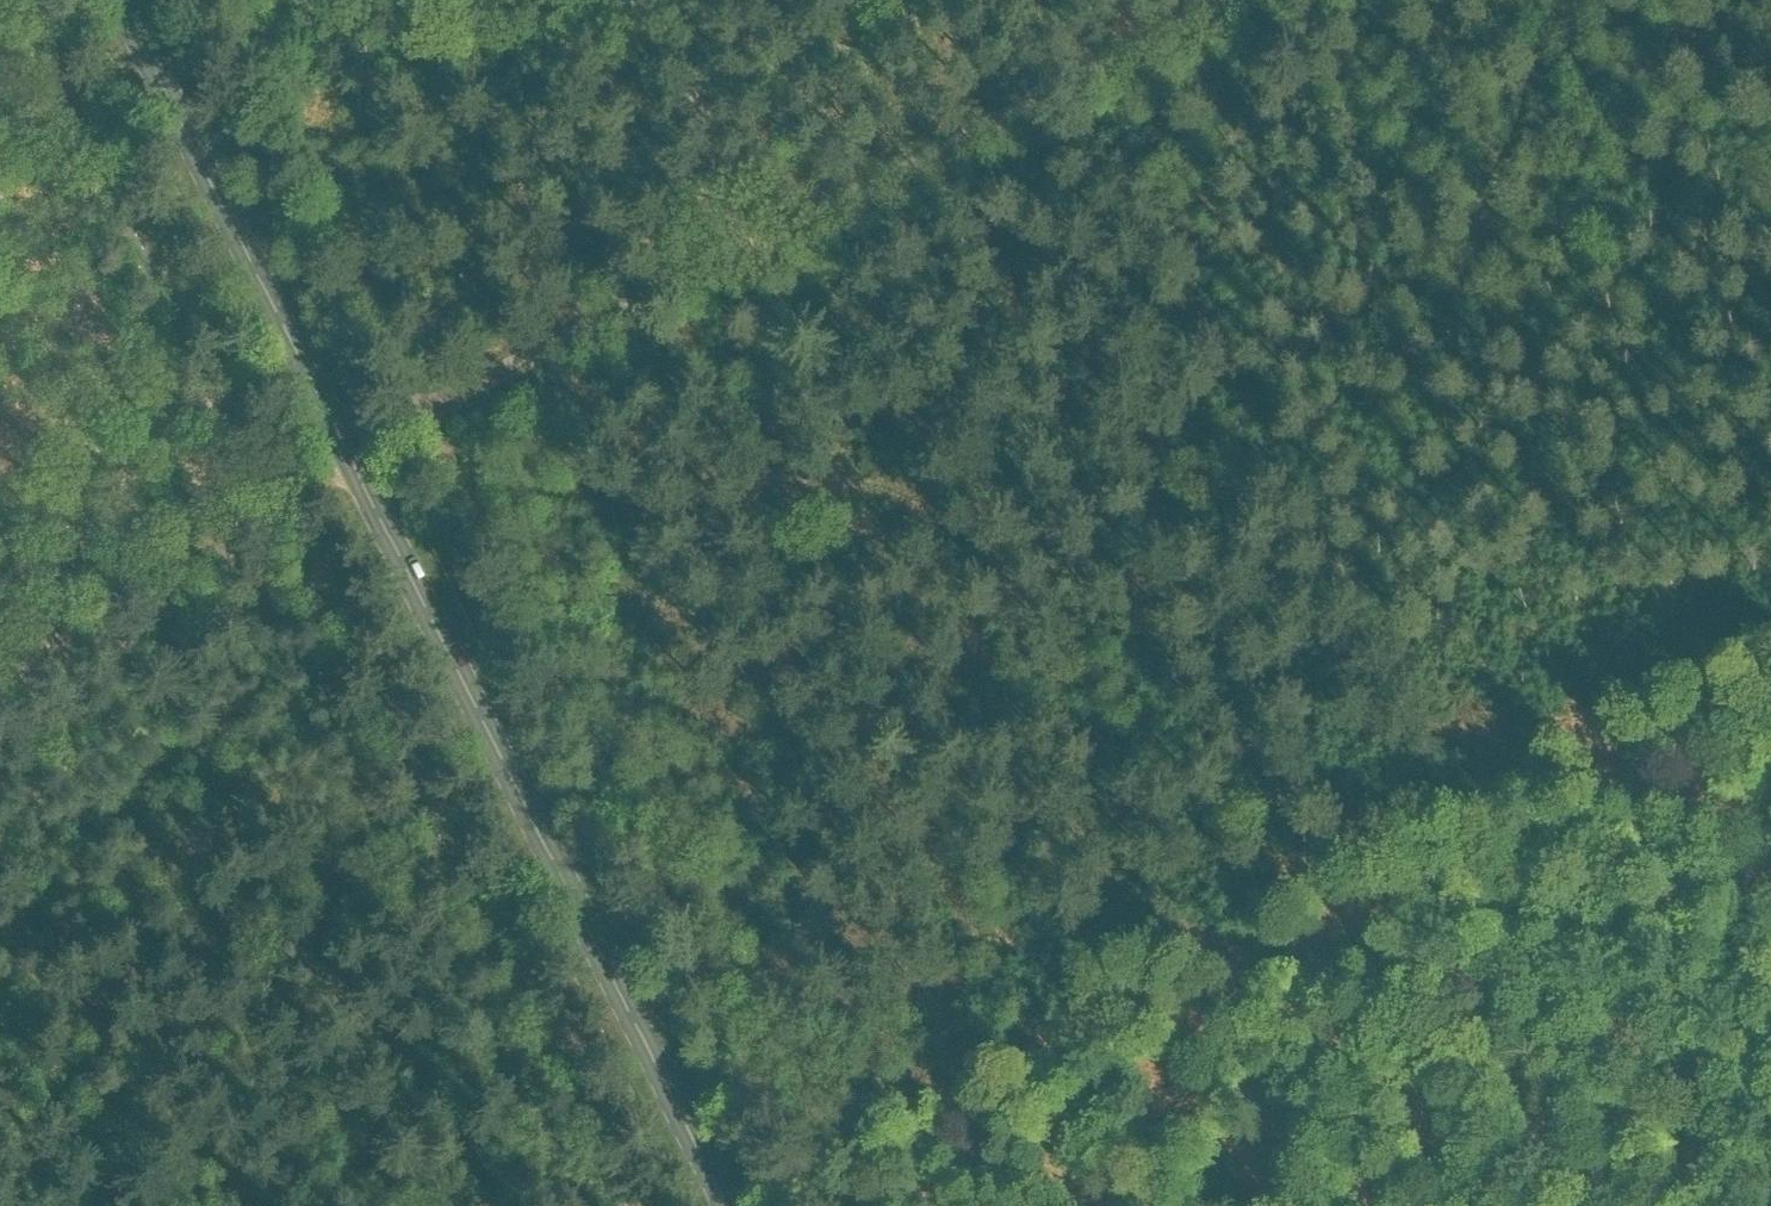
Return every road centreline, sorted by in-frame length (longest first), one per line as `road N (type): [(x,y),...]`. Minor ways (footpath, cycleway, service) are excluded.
road 1 (track): [(820,1205),(210,0)]
road 2 (track): [(1344,1205),(846,211)]
road 3 (track): [(350,459),(1266,0)]
road 4 (primary): [(722,1205),(350,459)]
road 5 (primary): [(350,459),(120,0)]
road 6 (track): [(269,512),(0,677)]

